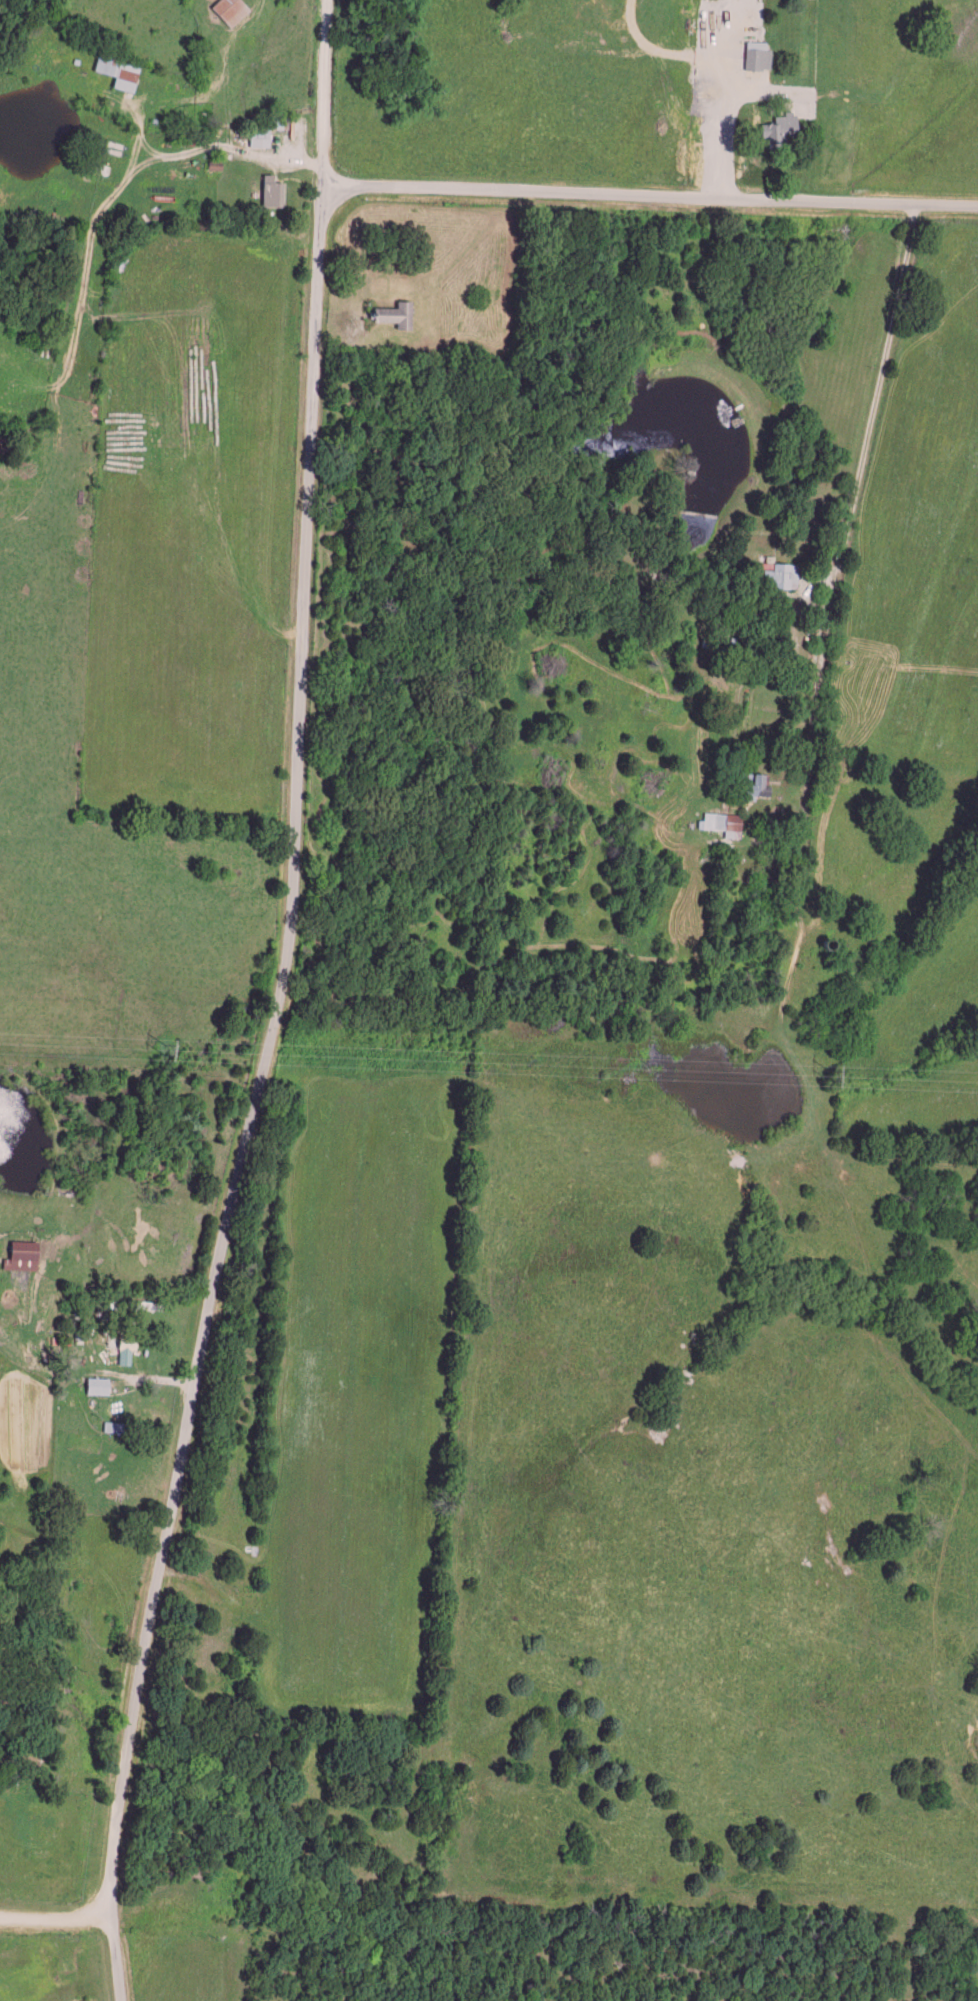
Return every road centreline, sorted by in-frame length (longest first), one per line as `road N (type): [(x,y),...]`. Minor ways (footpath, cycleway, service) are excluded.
road 1 (residential): [(331,0),(288,972),(153,1583),(113,1848),(122,2000)]
road 2 (residential): [(322,187),(977,209)]

